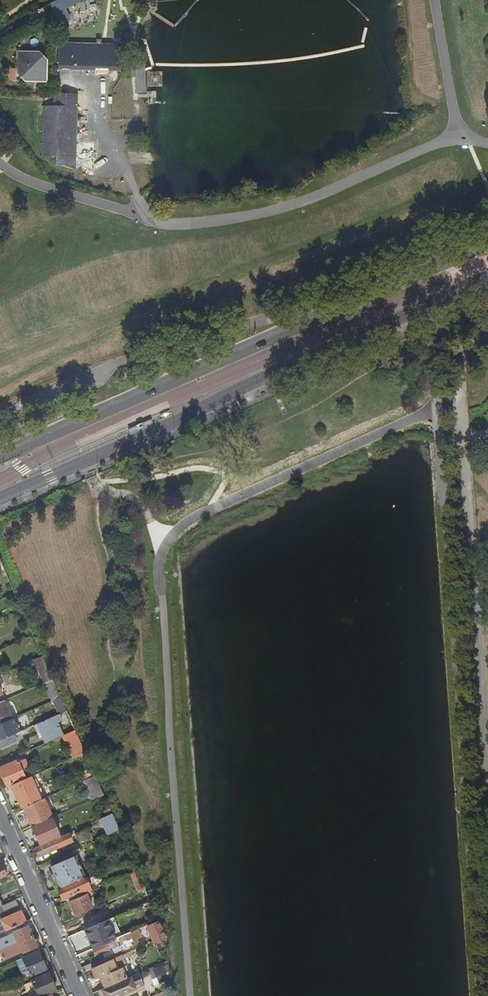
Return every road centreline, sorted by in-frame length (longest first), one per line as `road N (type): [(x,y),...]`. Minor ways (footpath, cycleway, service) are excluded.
road 1 (primary): [(0,497),(487,278)]
road 2 (primary): [(487,242),(0,454)]
road 3 (residential): [(0,814),(80,995)]

